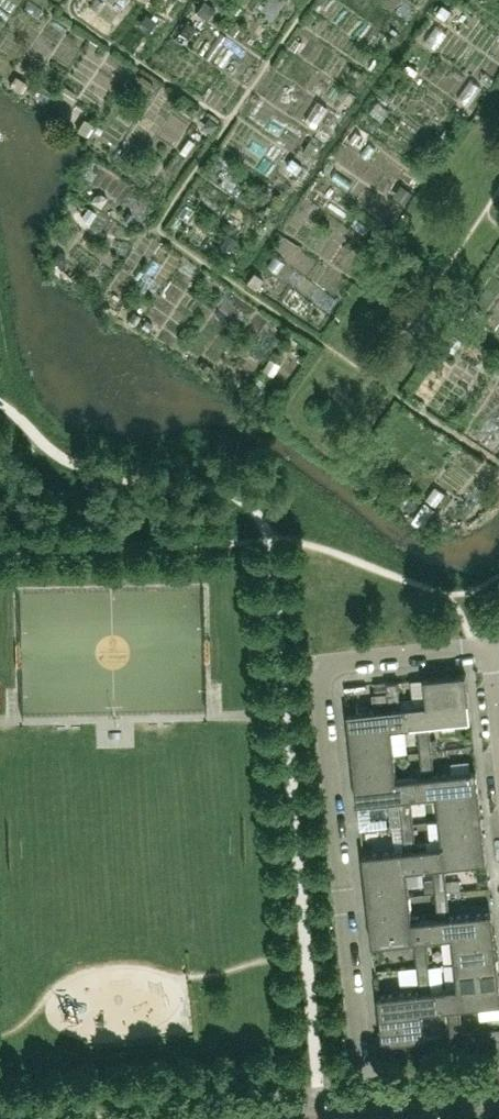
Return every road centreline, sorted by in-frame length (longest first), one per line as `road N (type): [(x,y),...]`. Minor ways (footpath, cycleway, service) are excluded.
road 1 (residential): [(365,1106),(320,680),(335,663),(490,647)]
road 2 (residential): [(365,1106),(498,1090)]

